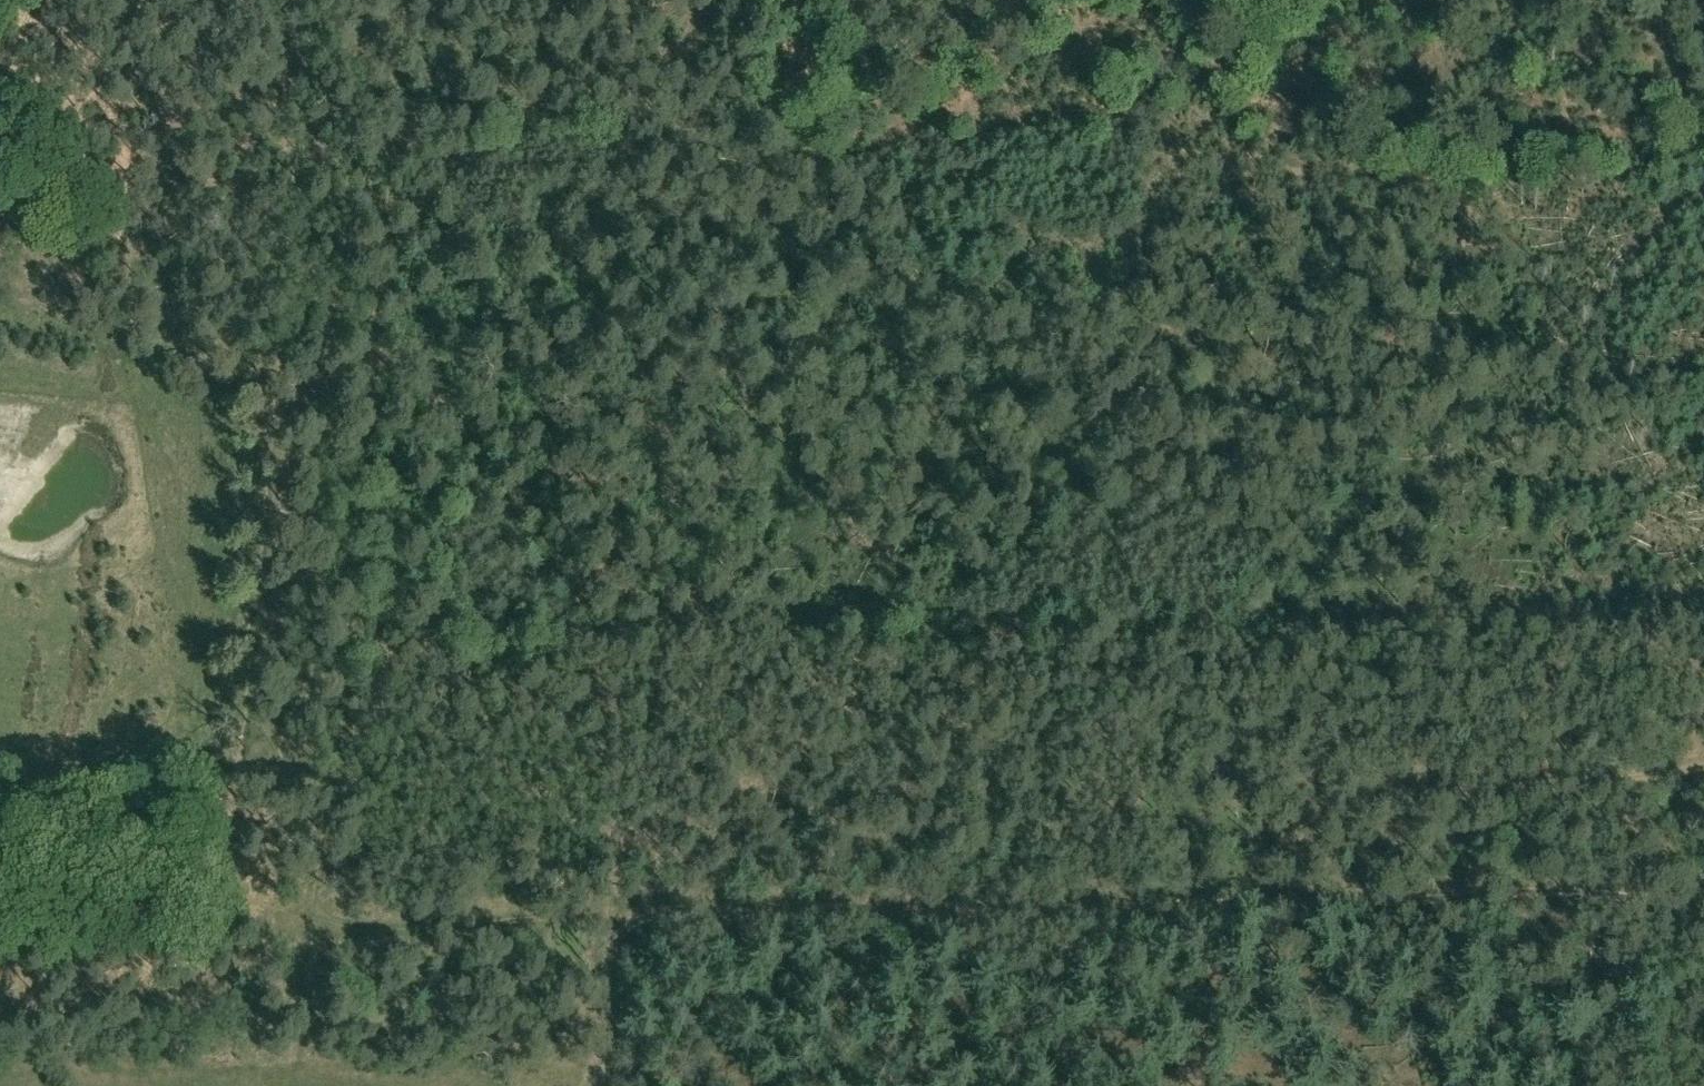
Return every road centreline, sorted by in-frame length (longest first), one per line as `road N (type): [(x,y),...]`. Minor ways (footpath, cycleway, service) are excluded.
road 1 (track): [(1234,908),(309,937),(263,932),(191,899),(0,904)]
road 2 (track): [(1703,775),(1449,799),(1376,815),(1234,908),(1703,898)]

